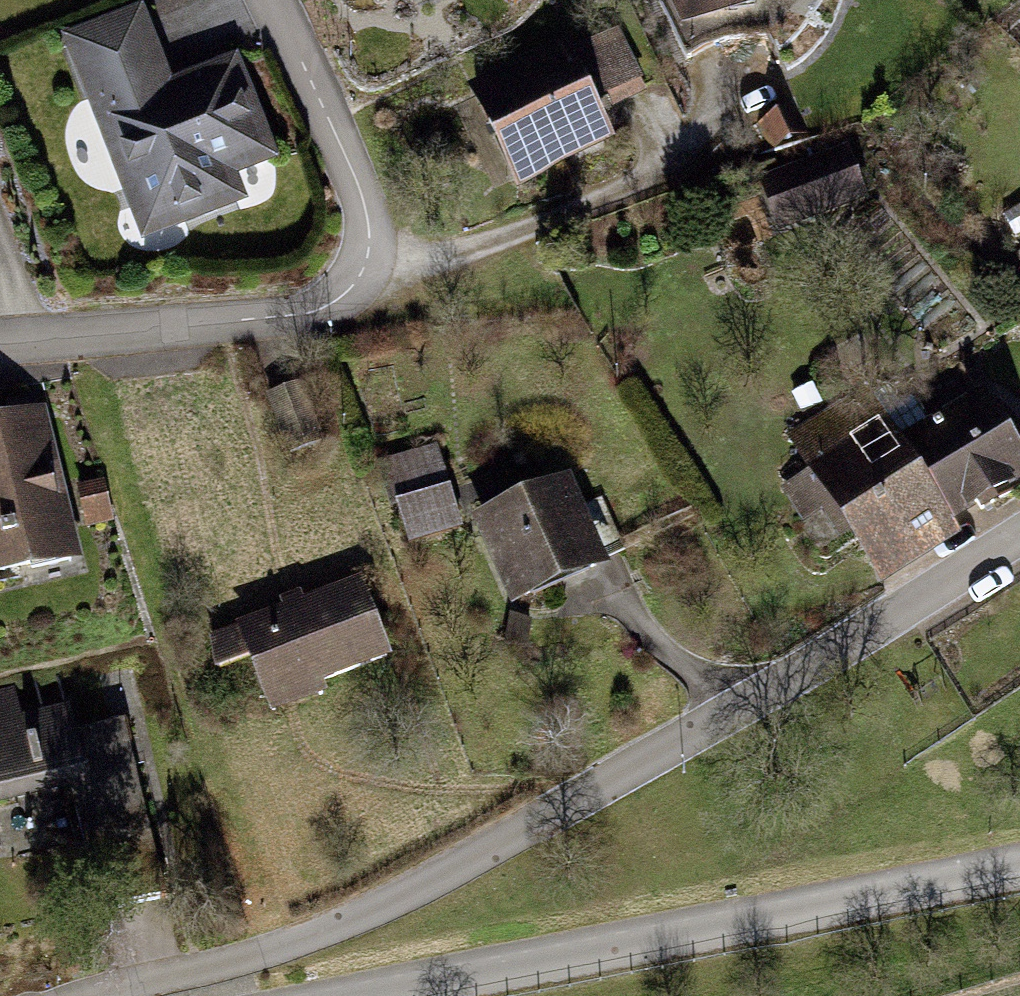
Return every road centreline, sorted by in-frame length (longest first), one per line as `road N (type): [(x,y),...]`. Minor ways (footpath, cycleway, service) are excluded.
road 1 (residential): [(102,995),(256,956),(405,894),(745,706),(1019,536)]
road 2 (residential): [(0,339),(298,316),(355,288),(368,257),(367,208),(271,0)]
road 3 (residential): [(376,995),(1019,868)]

